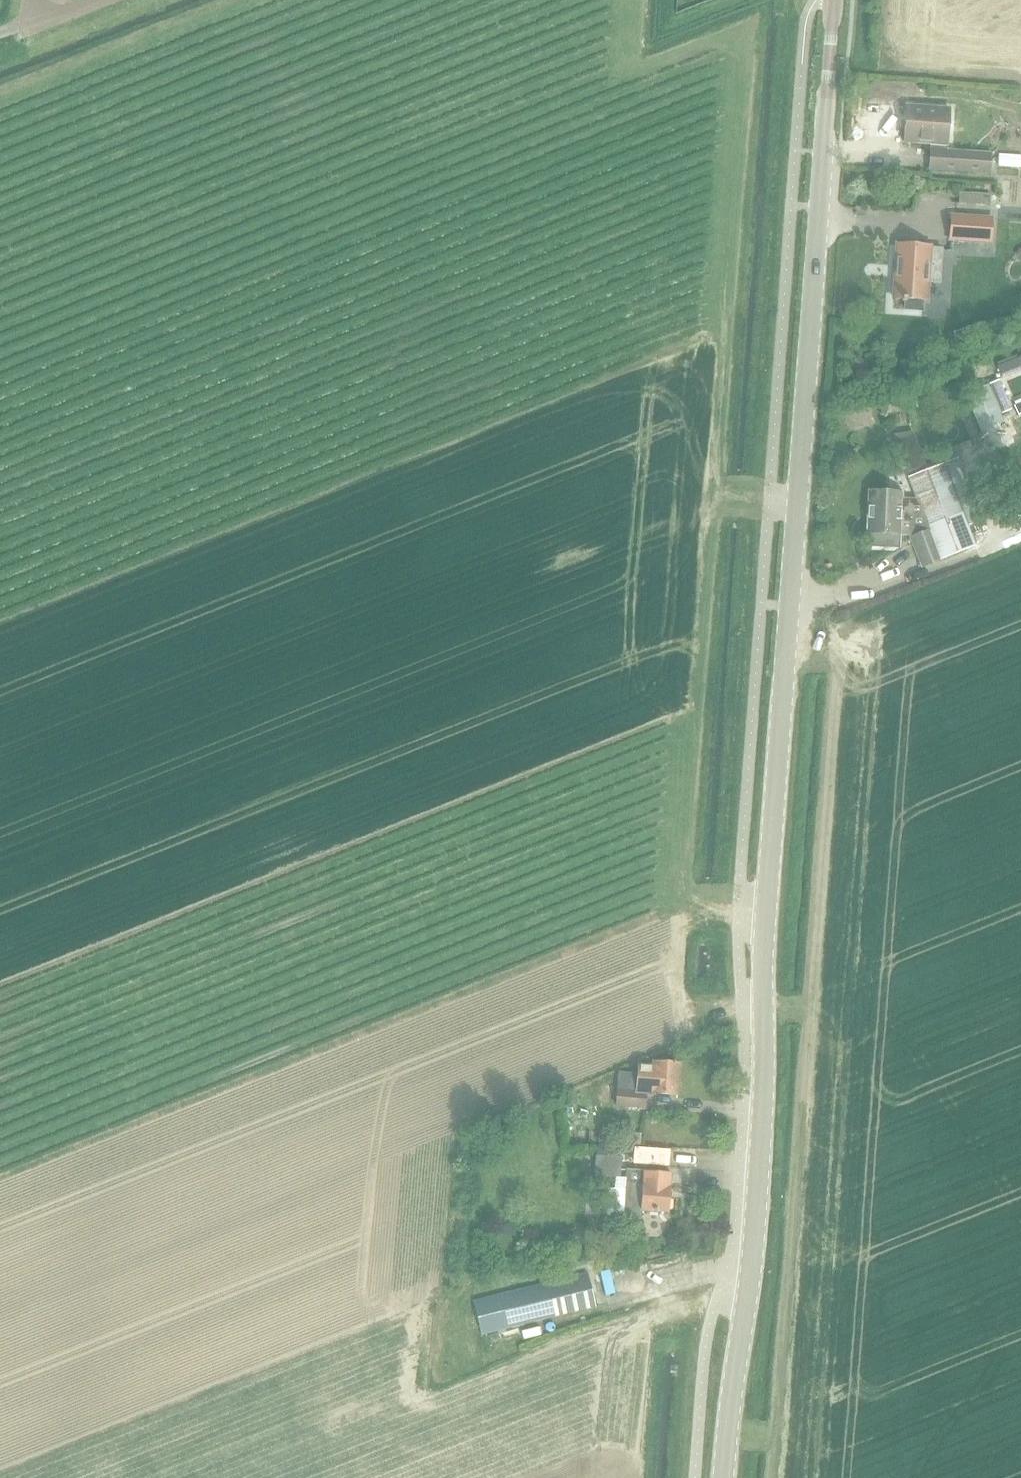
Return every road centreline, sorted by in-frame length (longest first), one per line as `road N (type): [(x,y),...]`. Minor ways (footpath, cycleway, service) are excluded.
road 1 (tertiary): [(722,1477),(751,1253),(762,939),(832,0)]

